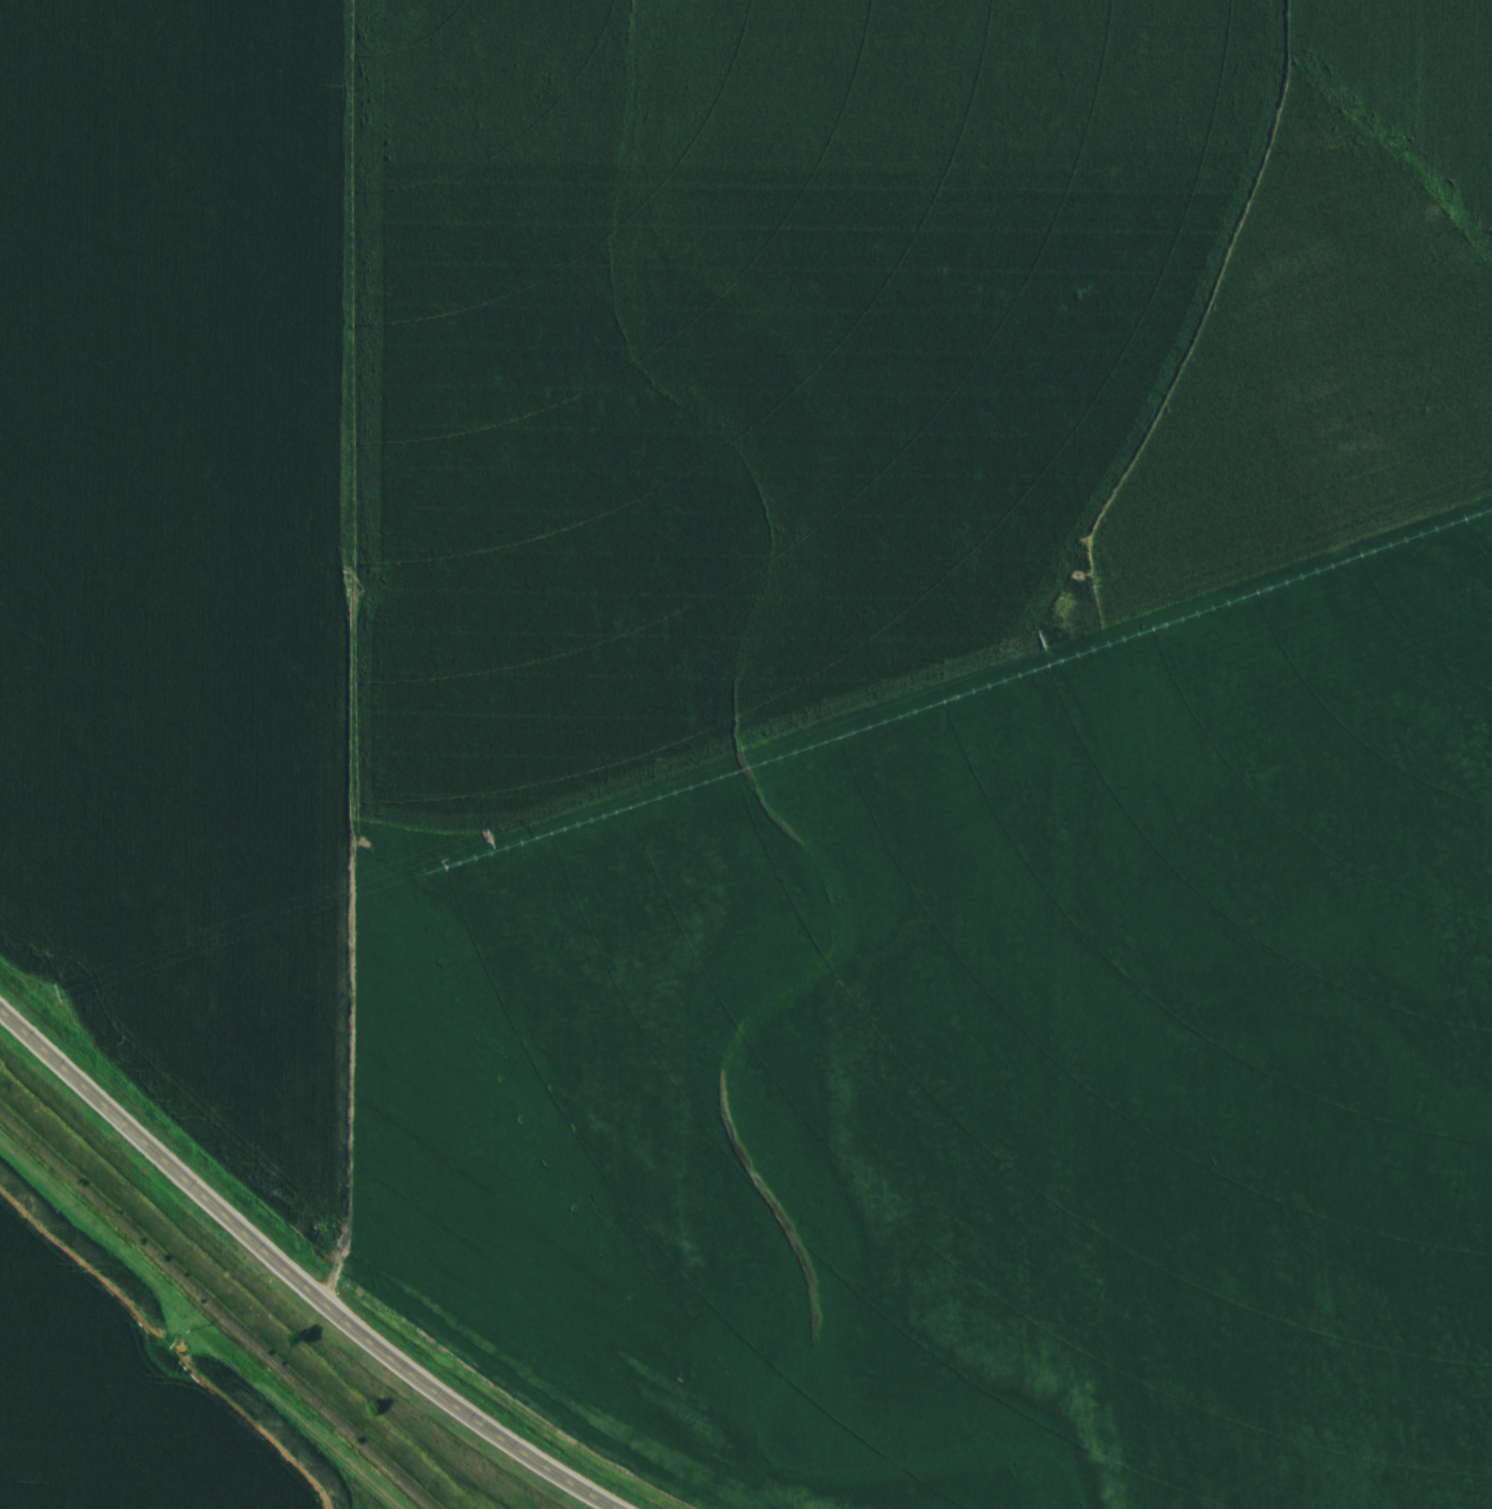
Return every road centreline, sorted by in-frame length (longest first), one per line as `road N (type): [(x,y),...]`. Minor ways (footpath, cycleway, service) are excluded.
road 1 (secondary): [(601,1508),(466,1424),(321,1314),(0,1018)]

